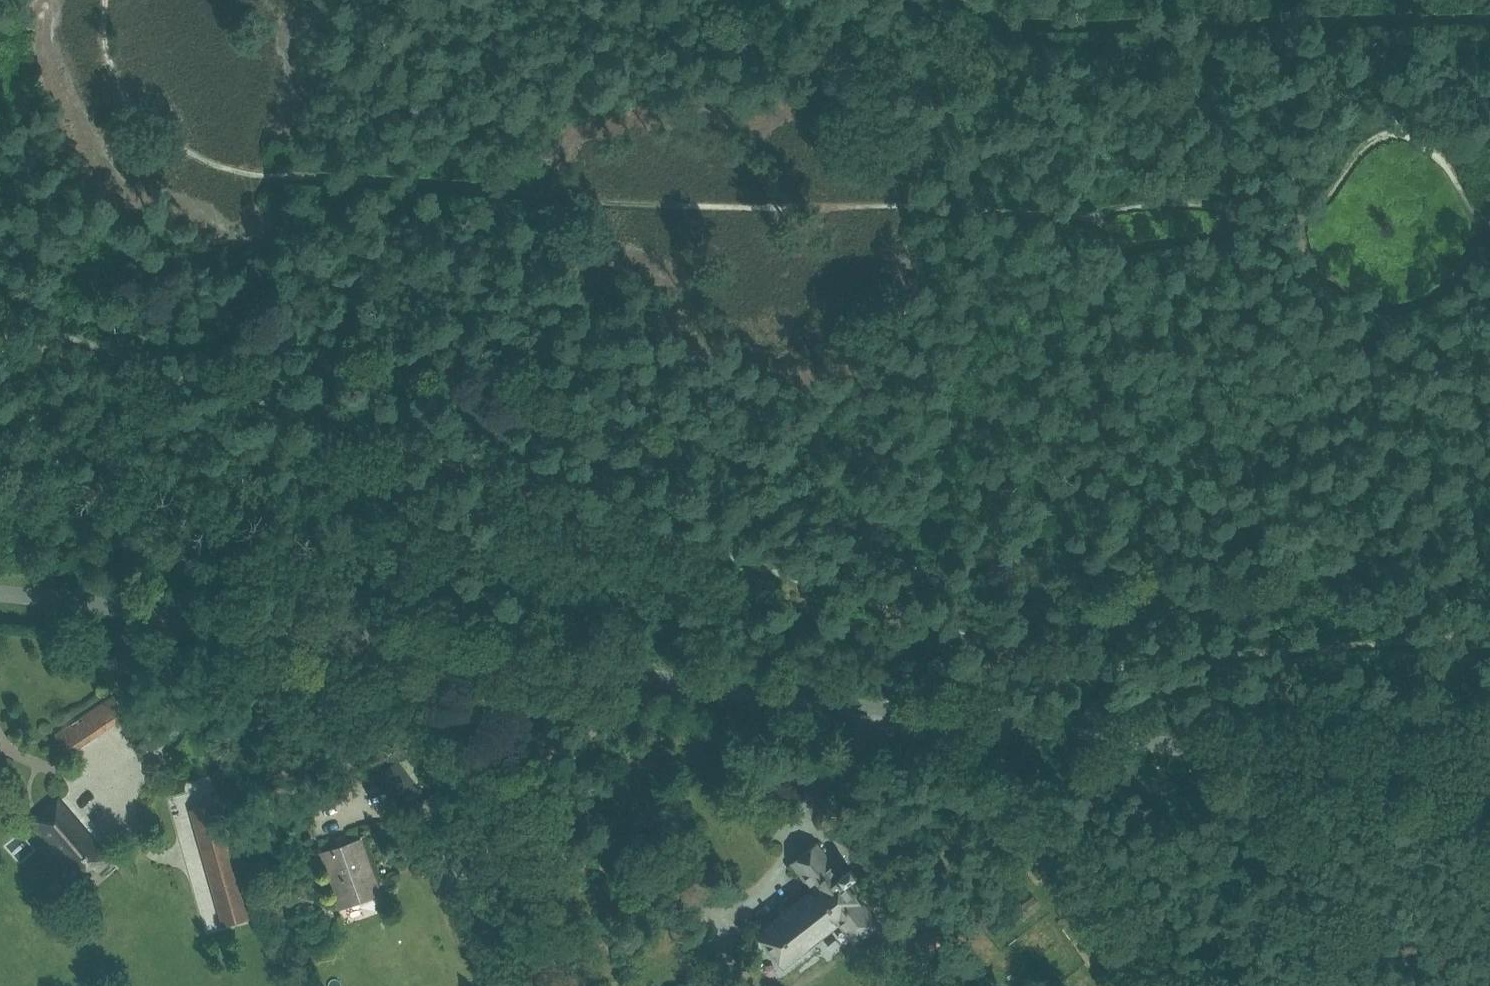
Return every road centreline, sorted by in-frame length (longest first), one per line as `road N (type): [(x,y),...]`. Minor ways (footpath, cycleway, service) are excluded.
road 1 (unclassified): [(1489,792),(0,597)]

